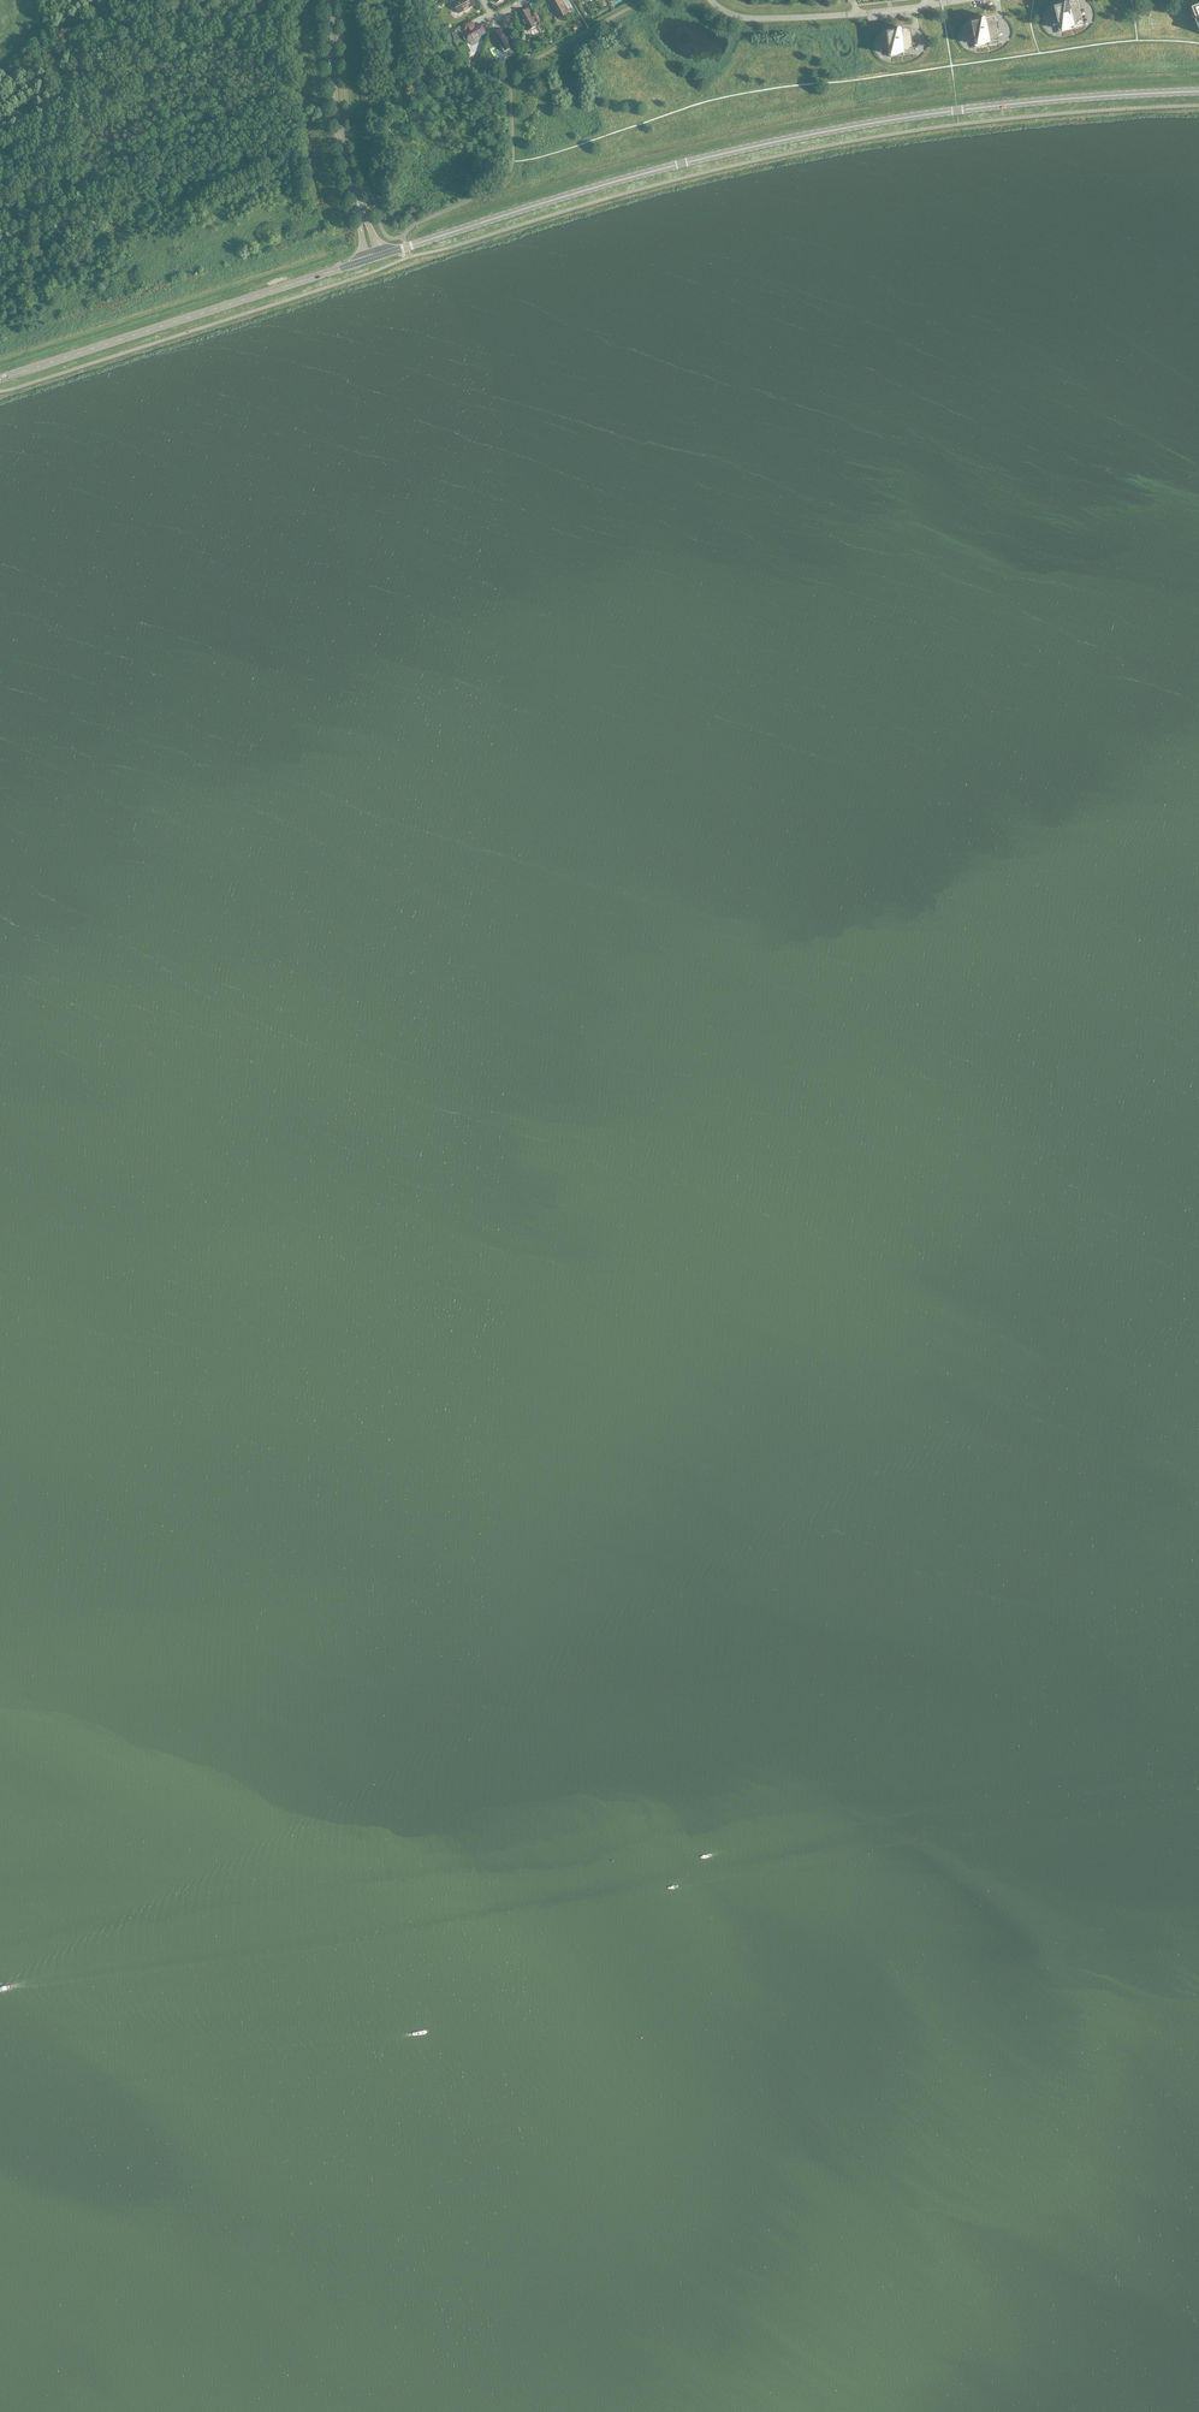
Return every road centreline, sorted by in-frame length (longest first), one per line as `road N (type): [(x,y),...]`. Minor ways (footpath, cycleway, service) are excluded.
road 1 (tertiary): [(1198,92),(957,109),(781,140),(591,188),(382,255)]
road 2 (tertiary): [(0,378),(365,260)]
road 3 (tertiary): [(358,205),(334,95),(330,0)]
road 4 (residential): [(711,0),(745,18),(857,15)]

